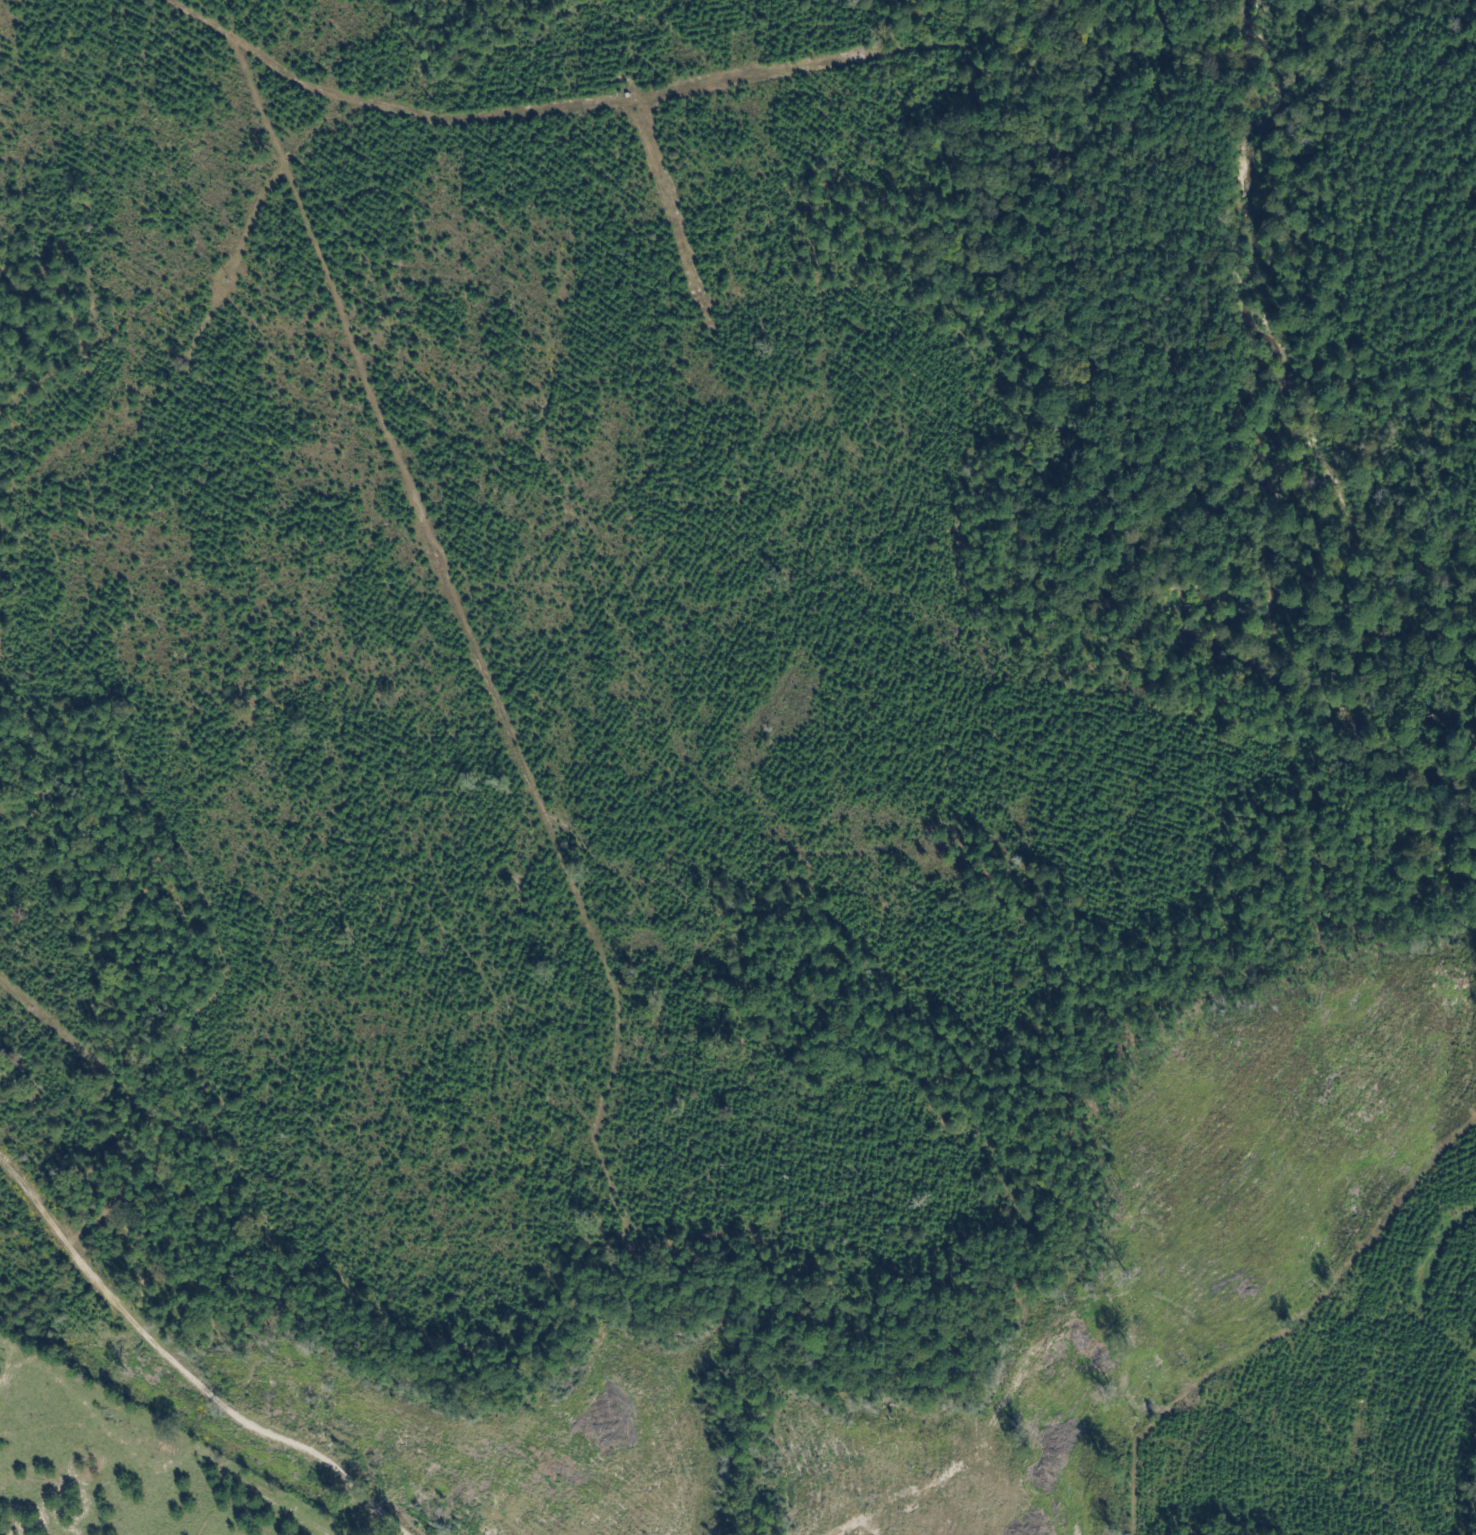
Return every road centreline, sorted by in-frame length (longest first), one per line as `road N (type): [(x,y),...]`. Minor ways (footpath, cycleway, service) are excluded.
road 1 (residential): [(102,0),(189,80),(296,138),(483,129),(552,157),(598,241),(570,427),(590,525),(735,551),(815,541),(812,601),(706,688),(705,812),(810,868),(908,876),(1008,765),(1074,722),(1153,787),(1101,892),(1025,999),(1064,1104),(1129,1193),(1153,1304),(1257,1534)]
road 2 (residential): [(417,1534),(0,1188)]
road 3 (residential): [(1129,1193),(1155,1169),(1295,1159),(1410,1136),(1457,1088),(1475,1051)]

